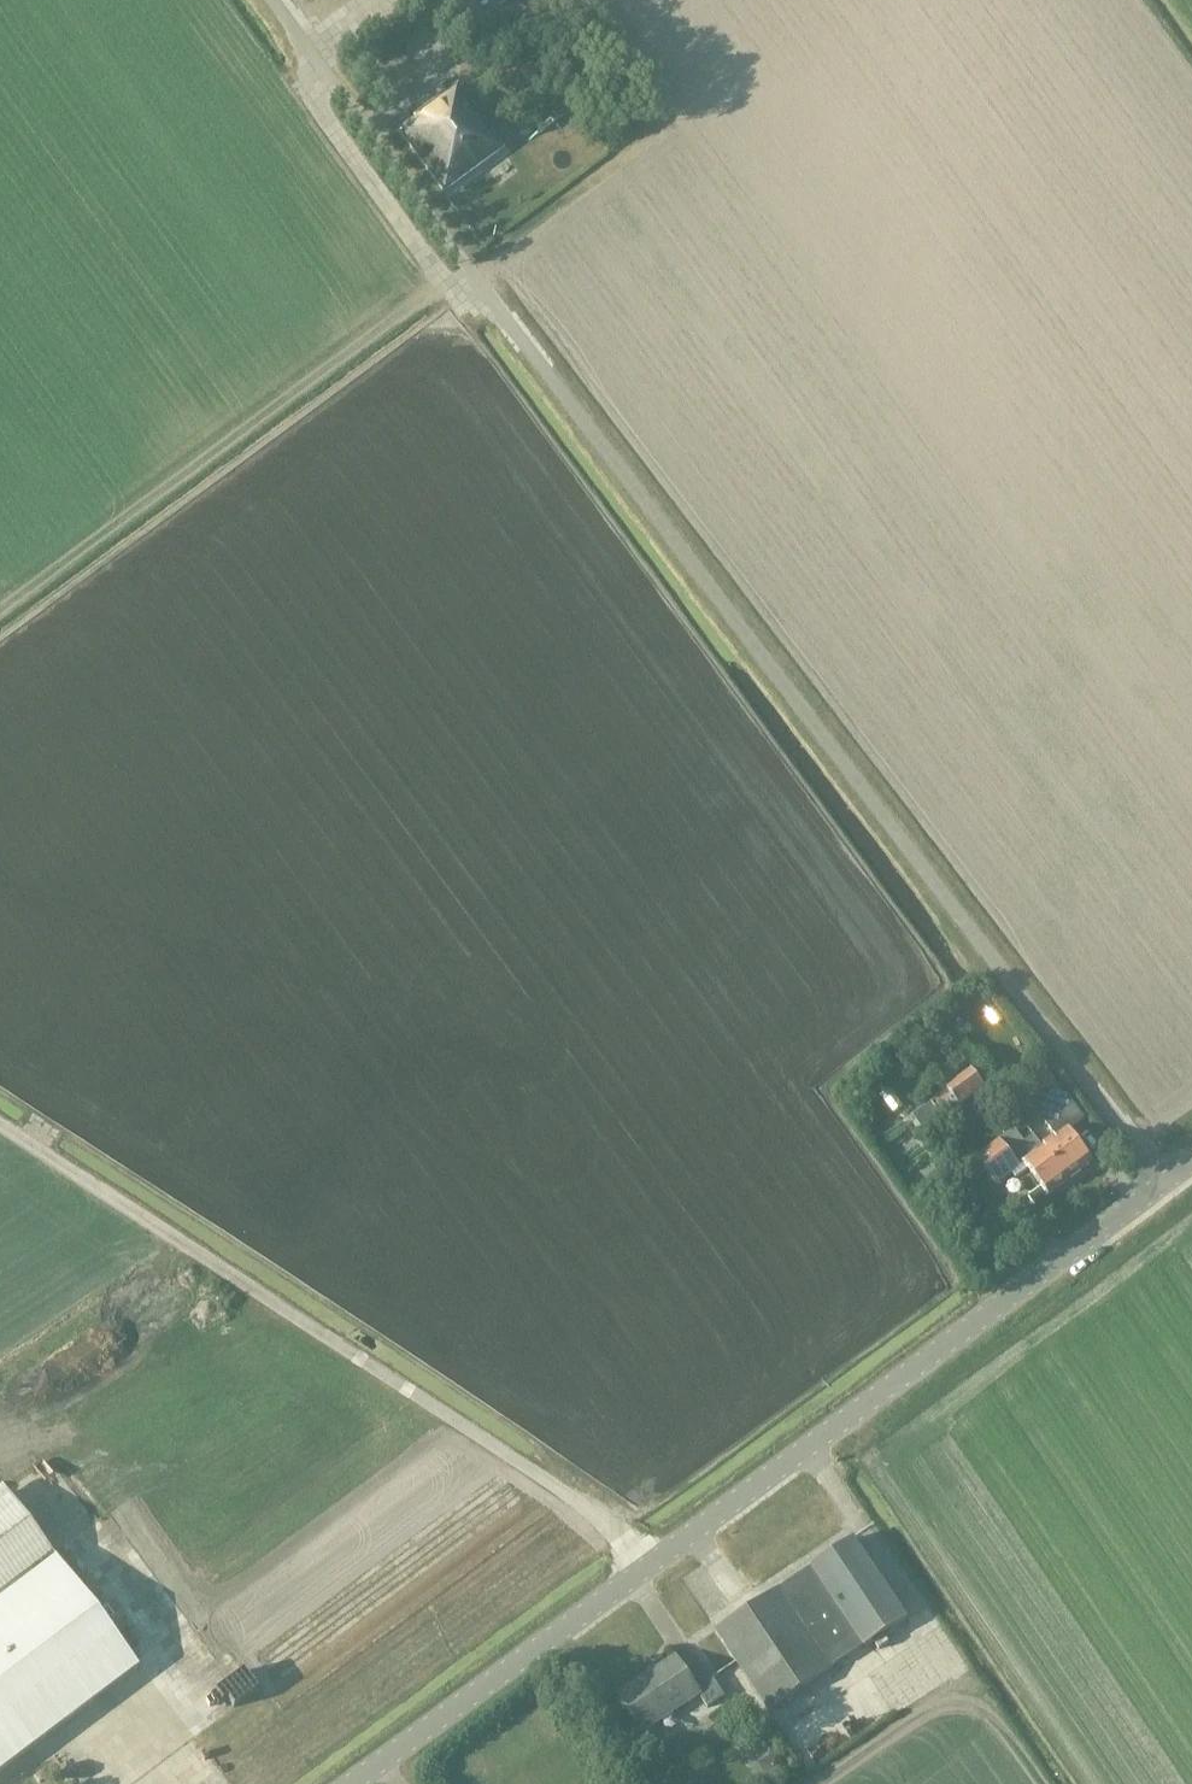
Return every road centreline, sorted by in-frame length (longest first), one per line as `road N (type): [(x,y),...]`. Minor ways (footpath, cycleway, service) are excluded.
road 1 (unclassified): [(271,0),(301,51),(1160,1185)]
road 2 (unclassified): [(356,1783),(1160,1185)]

